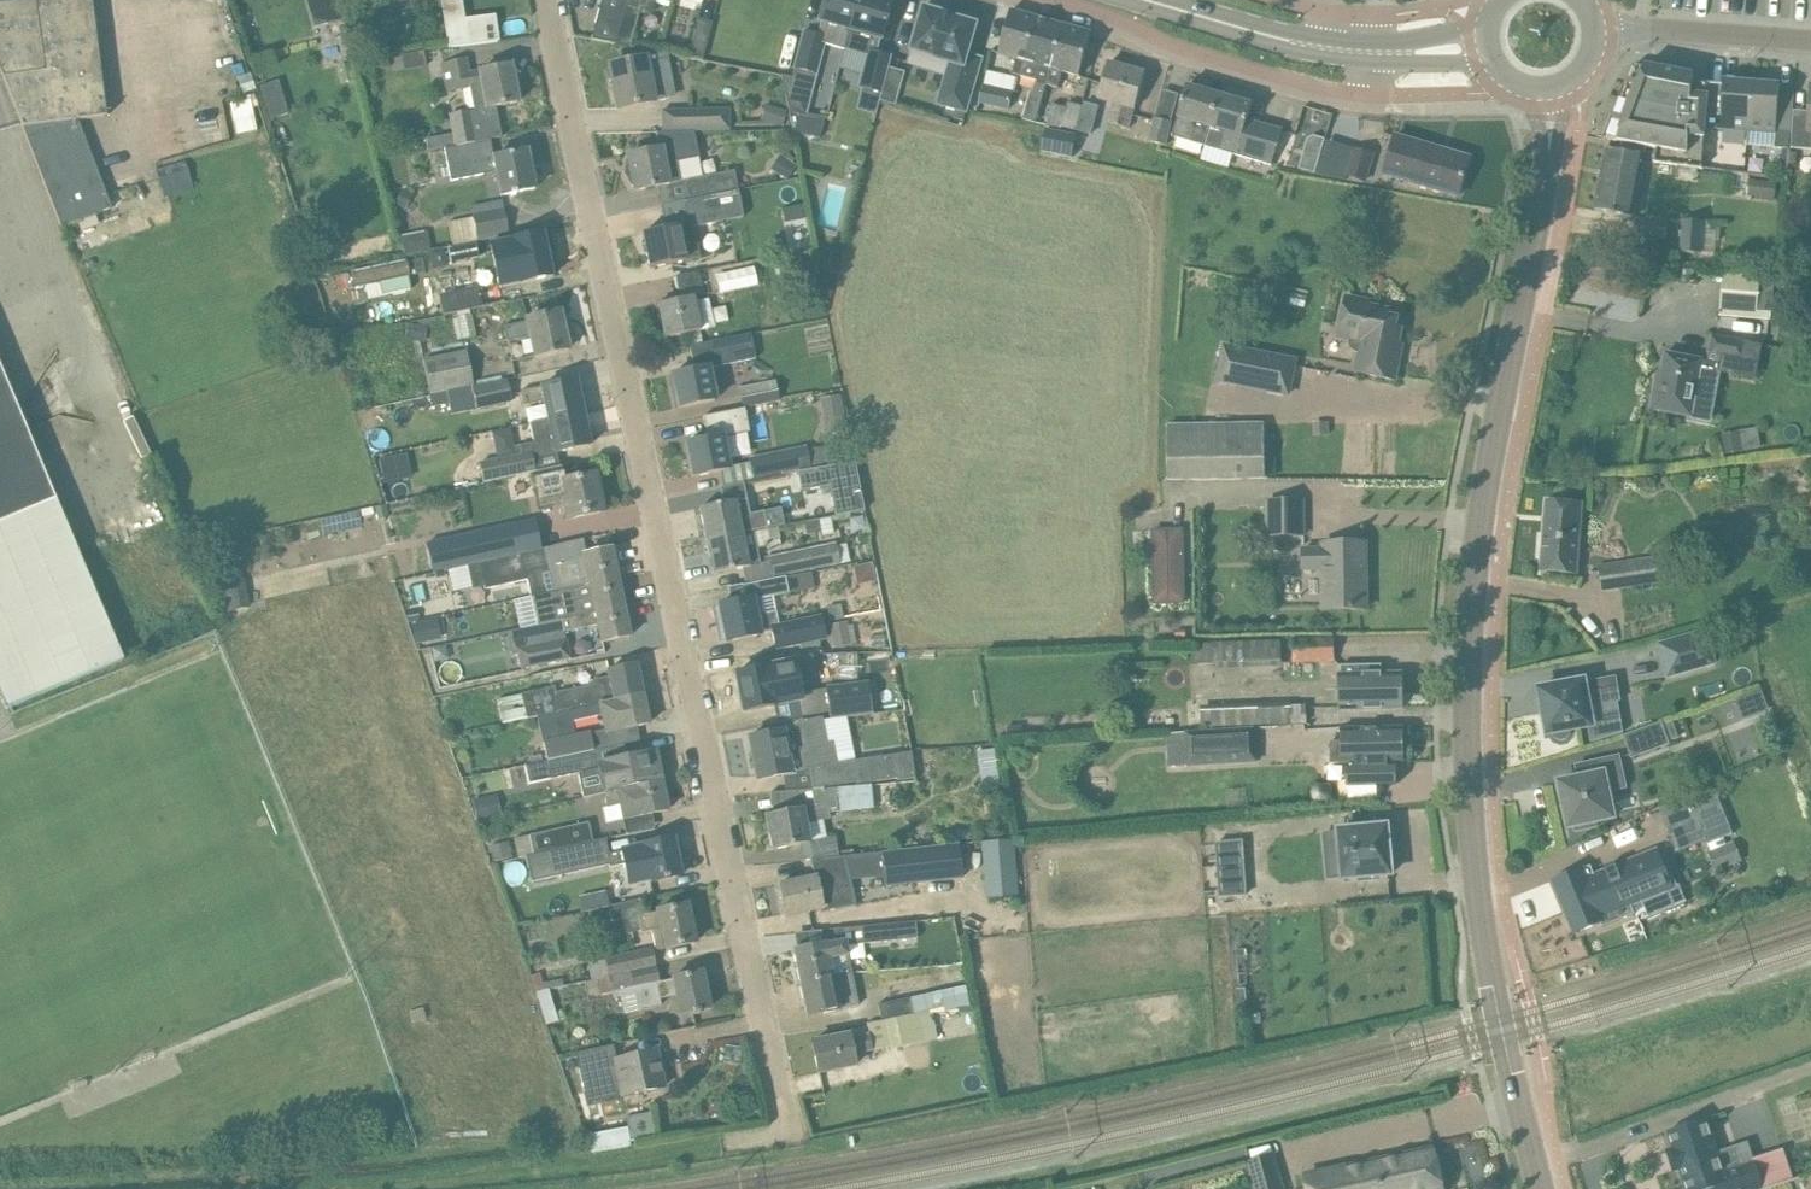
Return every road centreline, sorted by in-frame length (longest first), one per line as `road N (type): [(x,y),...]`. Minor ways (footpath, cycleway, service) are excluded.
road 1 (residential): [(800,1140),(545,0)]
road 2 (tertiary): [(1544,1188),(1487,940),(1467,694),(1486,515),(1547,151),(1545,89)]
road 3 (residential): [(1050,0),(1335,91),(1367,93),(1396,54)]
road 4 (residential): [(1810,42),(1595,26)]
road 5 (tertiary): [(1338,50),(1148,0)]

